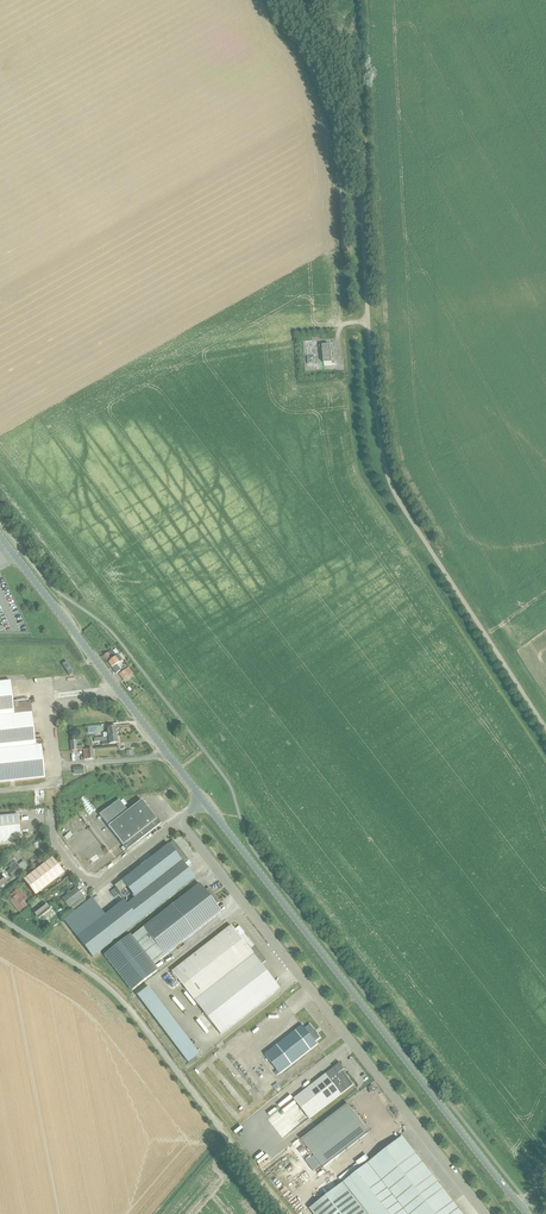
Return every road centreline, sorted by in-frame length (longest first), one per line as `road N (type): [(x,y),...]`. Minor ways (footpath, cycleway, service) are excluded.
road 1 (unclassified): [(545,727),(389,480),(374,392),(354,100),(341,60),(307,22),(300,0)]
road 2 (secondary): [(519,1204),(204,800)]
road 3 (unclassified): [(483,1213),(180,819)]
road 4 (unclassified): [(286,1213),(117,996),(0,919)]
road 5 (secondary): [(204,800),(0,538)]
road 6 (unclassified): [(52,809),(54,839),(92,882),(180,819)]

